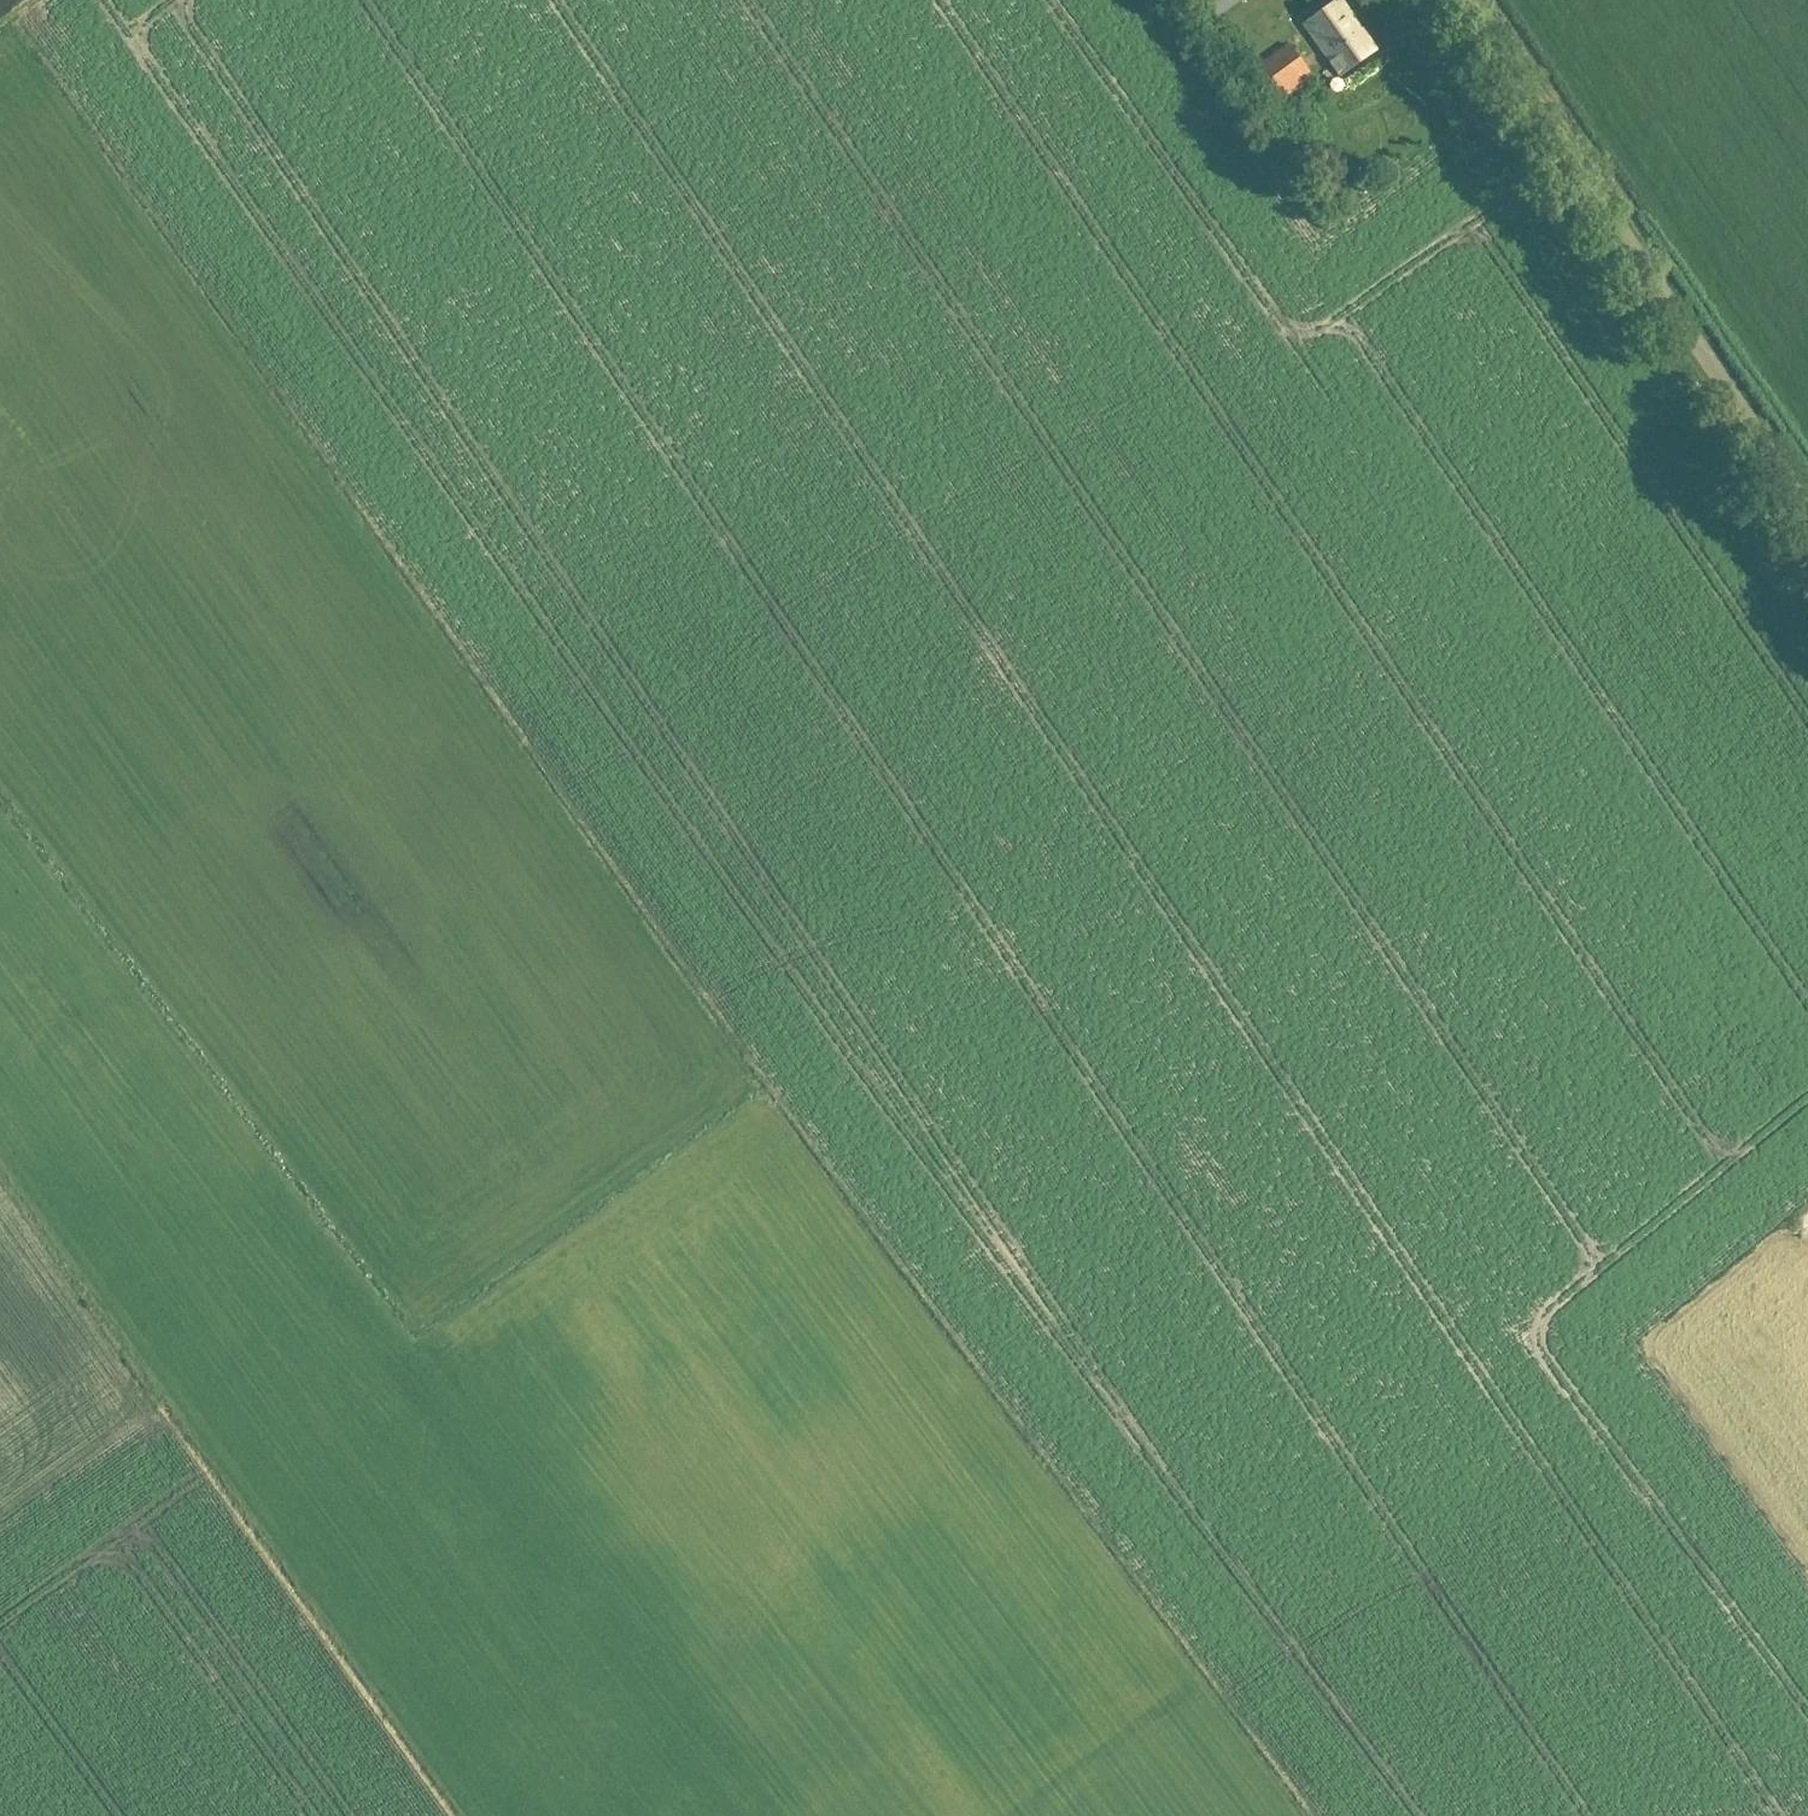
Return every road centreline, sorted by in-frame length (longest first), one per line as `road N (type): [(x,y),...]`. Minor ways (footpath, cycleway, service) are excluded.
road 1 (unclassified): [(1807,522),(1454,0)]

